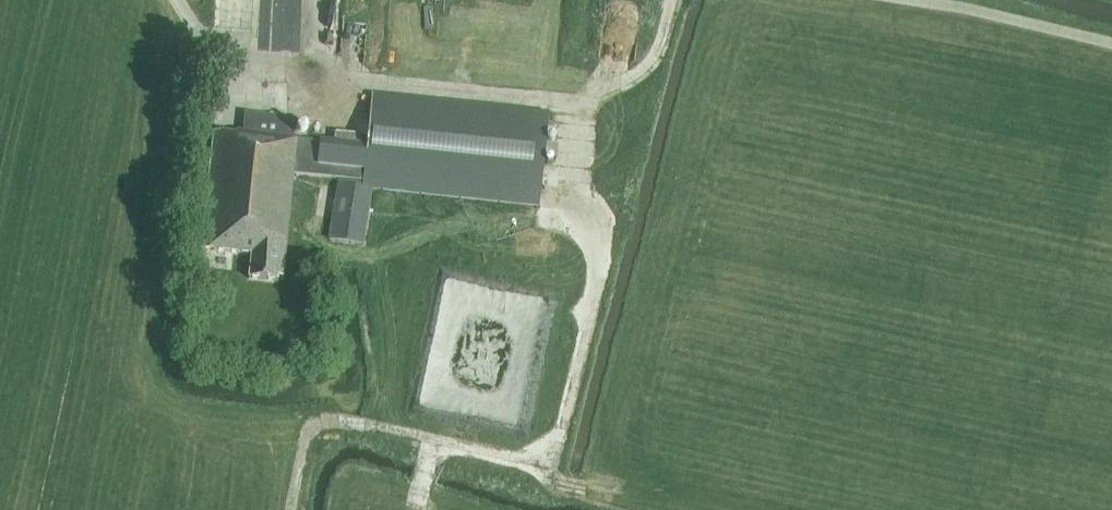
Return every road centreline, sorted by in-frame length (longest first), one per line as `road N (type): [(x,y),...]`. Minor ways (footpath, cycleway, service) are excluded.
road 1 (track): [(289,509),(305,440),(325,422),(367,424),(520,461),(553,450),(604,263),(606,236),(574,192),(582,104)]
road 2 (track): [(672,0),(648,64),(582,104),(351,81),(324,91)]
road 3 (track): [(1111,42),(918,0)]
road 4 (track): [(679,509),(554,480),(535,461)]

